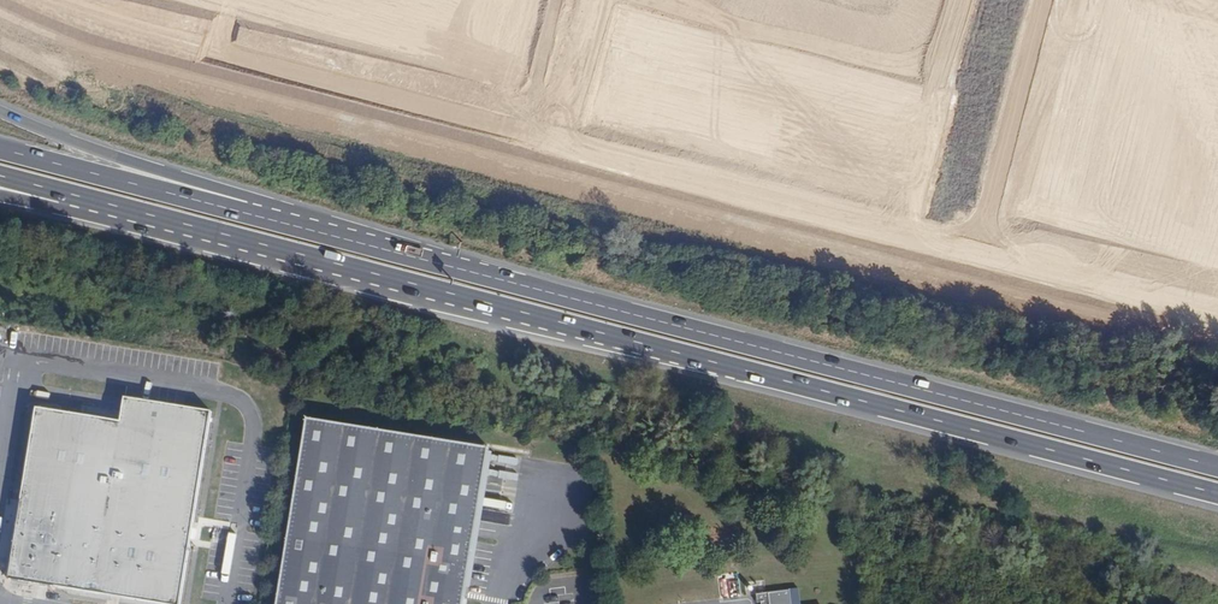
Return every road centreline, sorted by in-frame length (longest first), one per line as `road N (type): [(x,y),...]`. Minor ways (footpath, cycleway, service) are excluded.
road 1 (trunk): [(156,216),(1217,491)]
road 2 (trunk): [(1217,465),(260,213)]
road 3 (trunk): [(260,213),(0,113)]
road 4 (trunk): [(260,213),(0,146)]
road 5 (trunk): [(0,176),(156,216)]
road 6 (trunk): [(0,196),(114,222),(156,216)]

